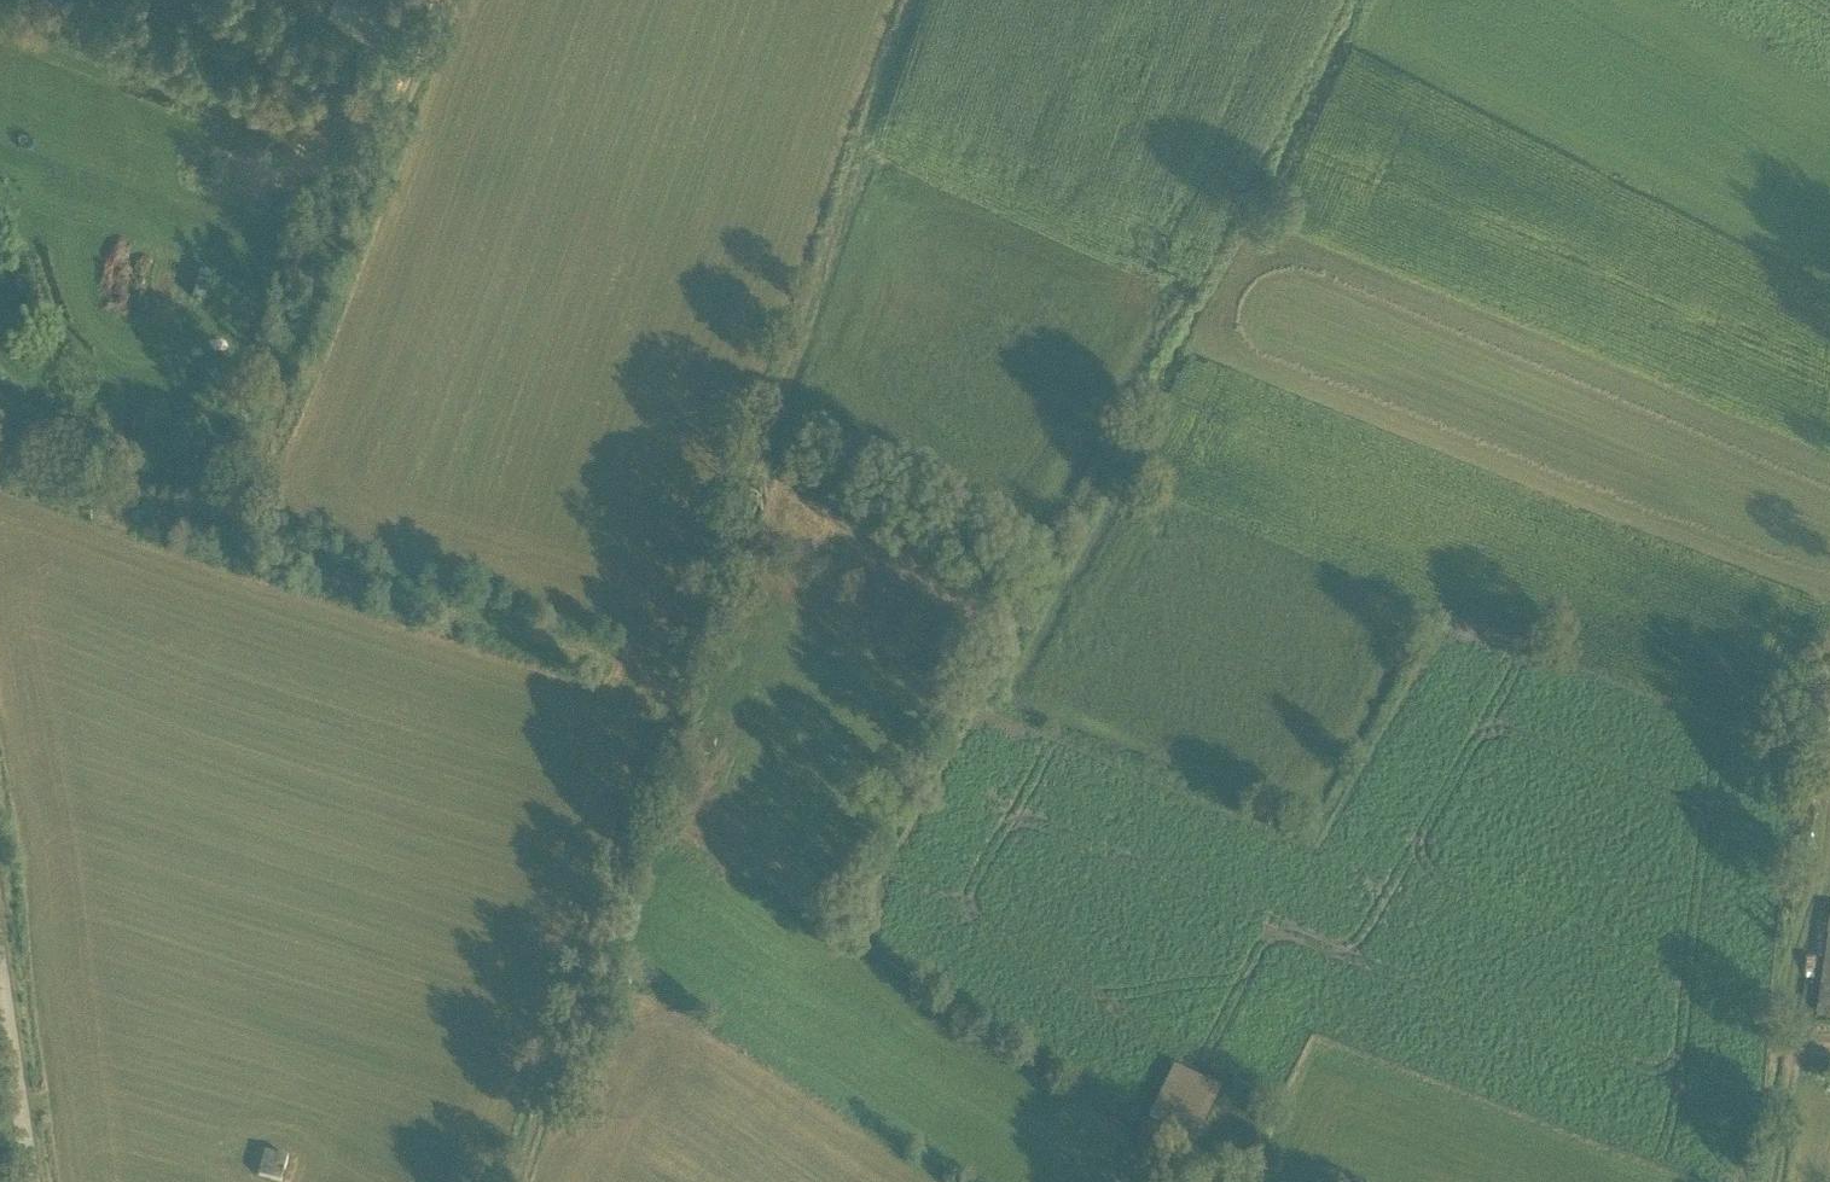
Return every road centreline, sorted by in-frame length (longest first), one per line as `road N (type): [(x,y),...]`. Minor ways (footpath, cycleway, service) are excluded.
road 1 (track): [(518,1181),(682,692),(263,550),(242,524),(245,498),(431,0)]
road 2 (track): [(682,692),(919,0)]
road 3 (unclassified): [(0,981),(31,1181)]

